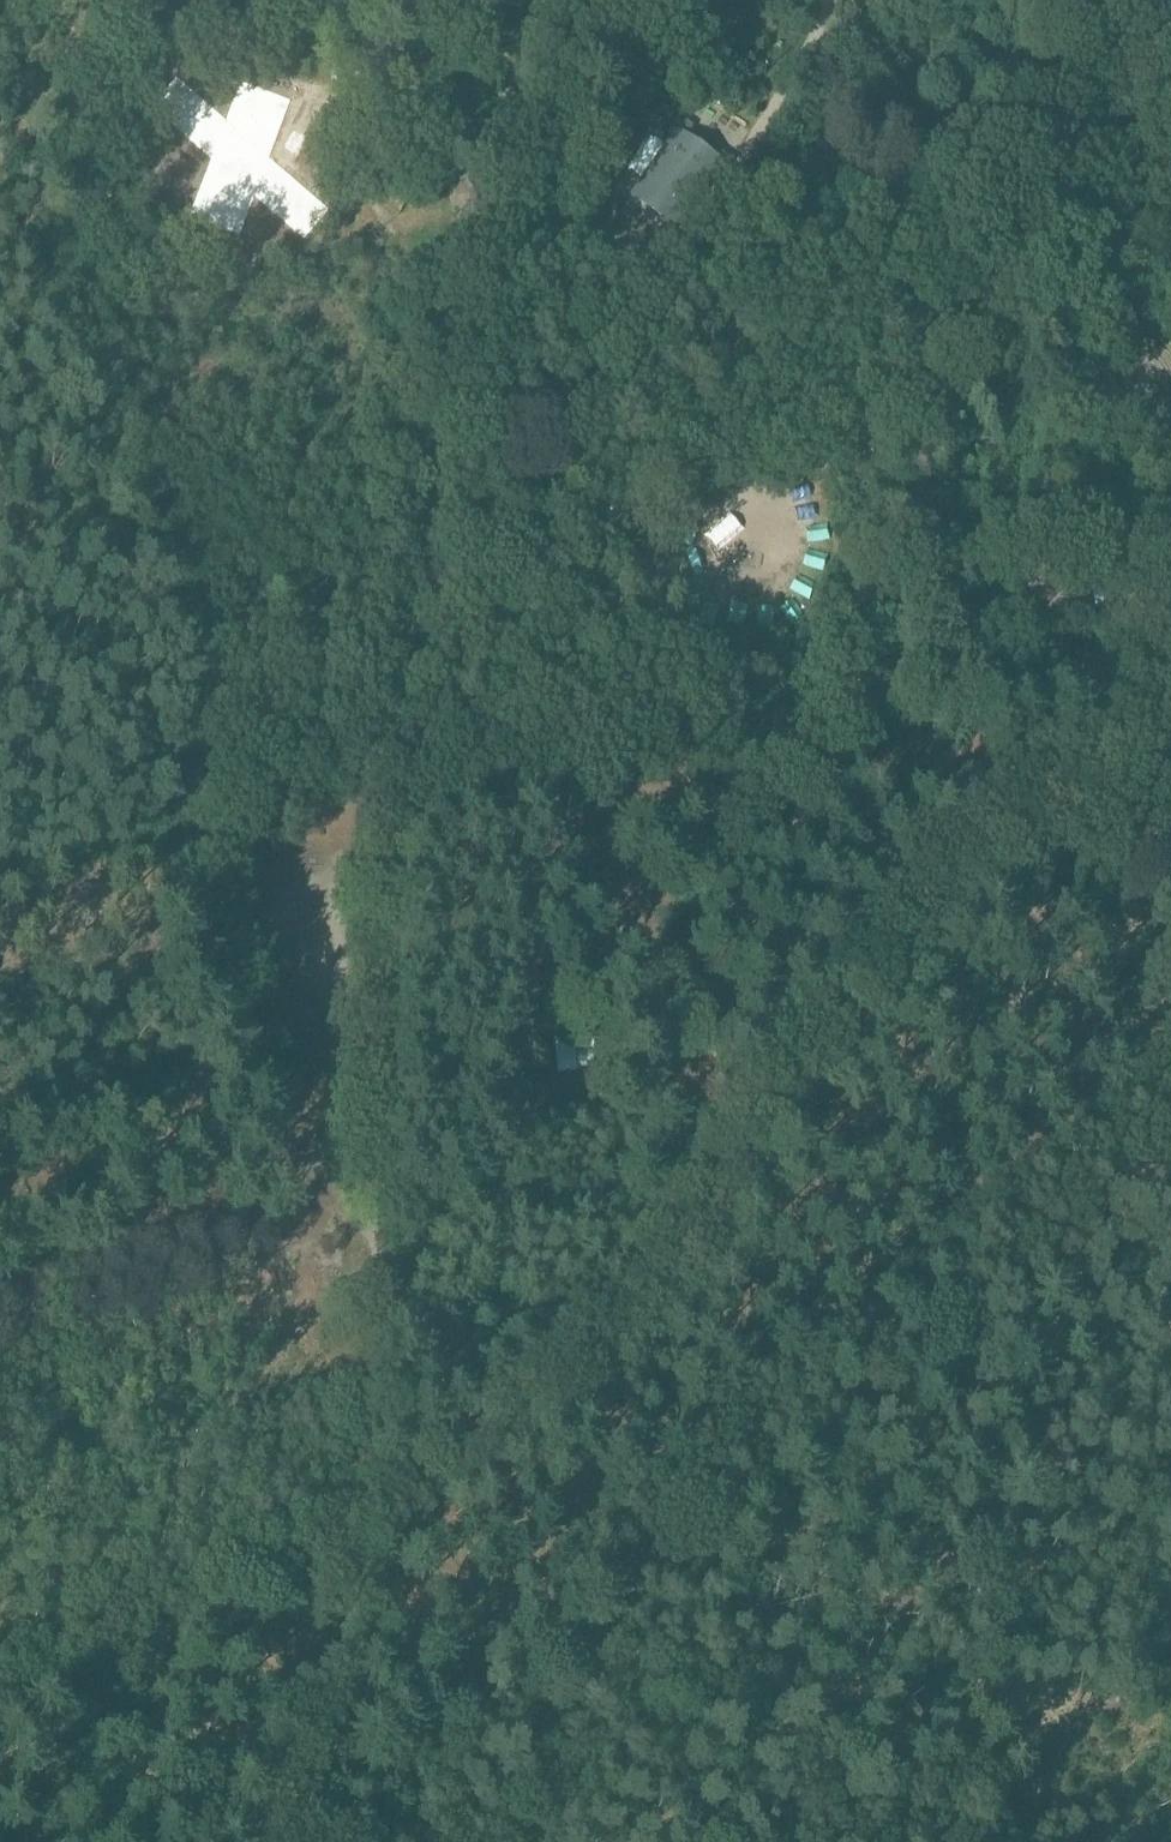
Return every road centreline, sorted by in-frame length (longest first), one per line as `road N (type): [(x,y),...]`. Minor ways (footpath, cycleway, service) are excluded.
road 1 (track): [(368,1533),(367,1200),(441,301),(386,216),(344,109),(321,12)]
road 2 (track): [(368,1533),(595,1345),(656,1279),(891,933),(1085,762),(1170,721)]
road 3 (track): [(1170,1782),(1098,1721),(924,1681),(780,1610),(692,1468),(368,1533)]
road 4 (track): [(828,0),(825,21),(751,141),(425,526)]
road 5 (track): [(0,72),(377,0)]
road 6 (track): [(0,1295),(367,1200)]
road 7 (track): [(288,1841),(368,1533)]

